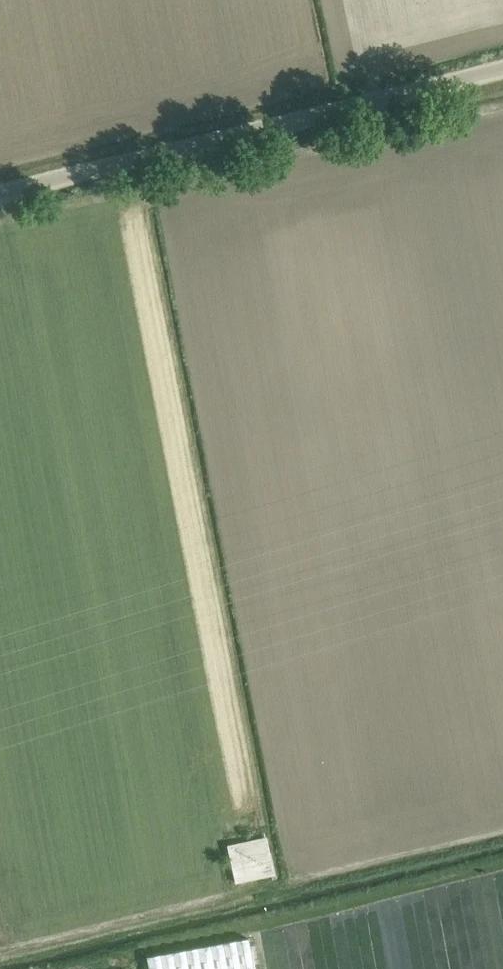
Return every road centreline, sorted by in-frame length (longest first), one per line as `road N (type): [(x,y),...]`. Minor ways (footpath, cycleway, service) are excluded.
road 1 (unclassified): [(0,191),(502,69)]

